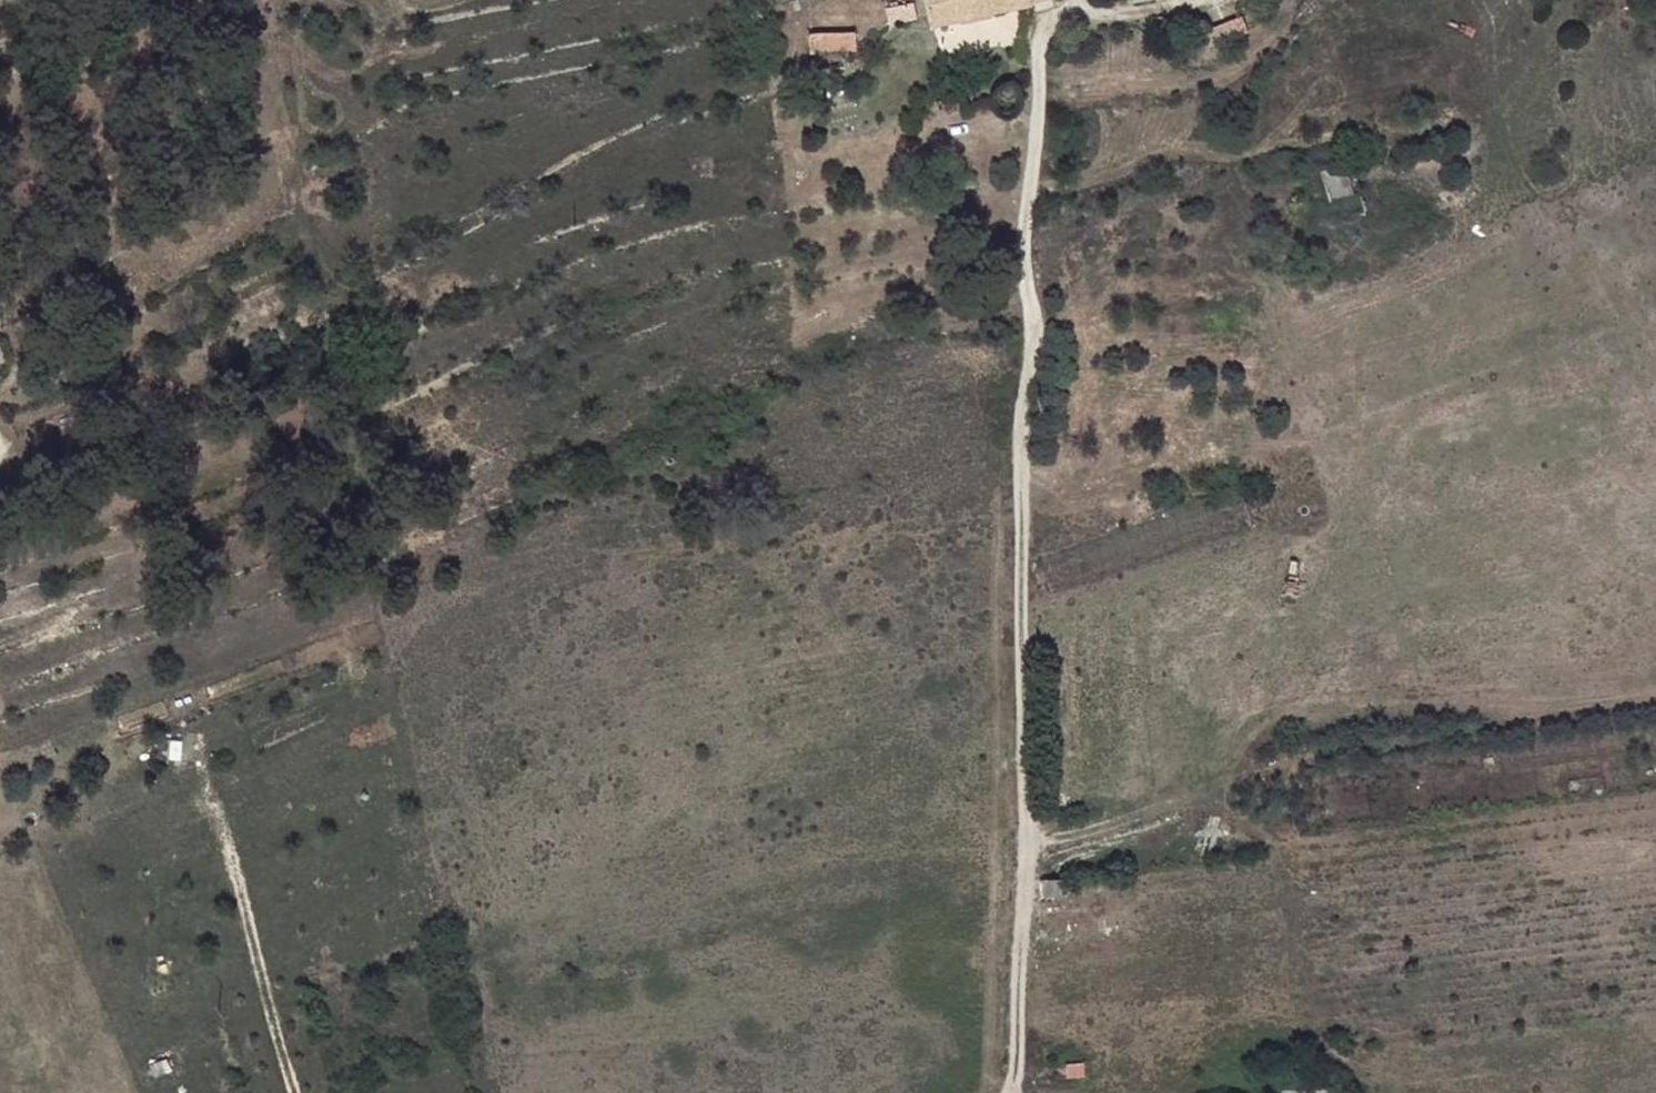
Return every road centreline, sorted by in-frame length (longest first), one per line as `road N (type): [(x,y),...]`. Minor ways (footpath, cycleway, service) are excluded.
road 1 (track): [(1655,700),(1619,708),(1283,706),(1187,782),(1025,818)]

